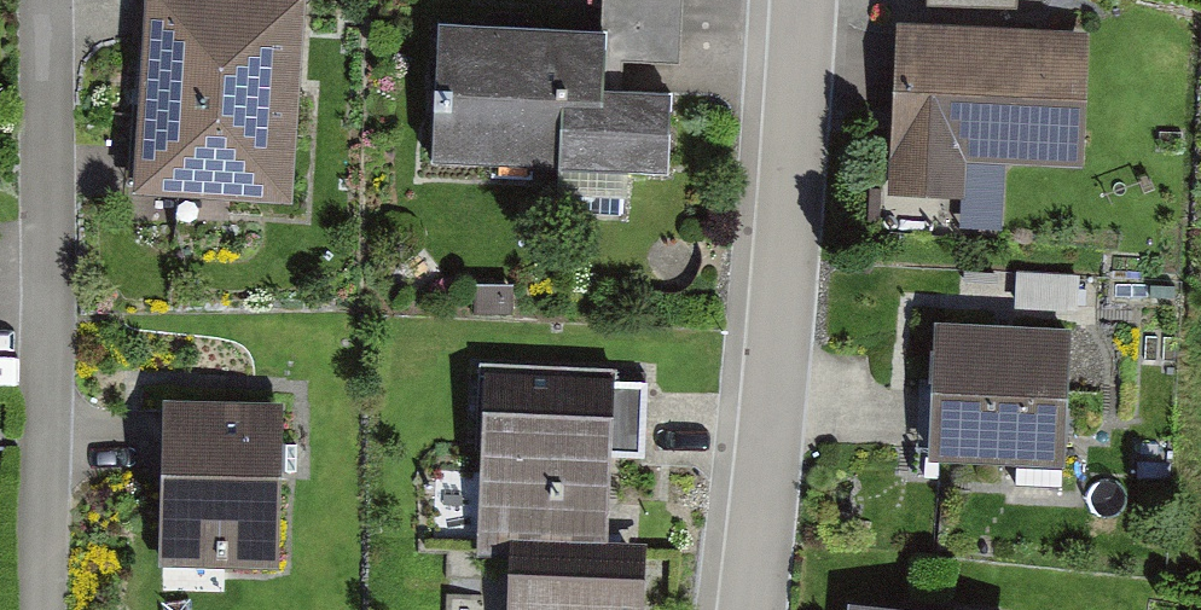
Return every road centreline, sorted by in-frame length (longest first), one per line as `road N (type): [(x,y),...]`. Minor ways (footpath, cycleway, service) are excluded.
road 1 (residential): [(801,0),(745,609)]
road 2 (residential): [(50,0),(42,609)]

